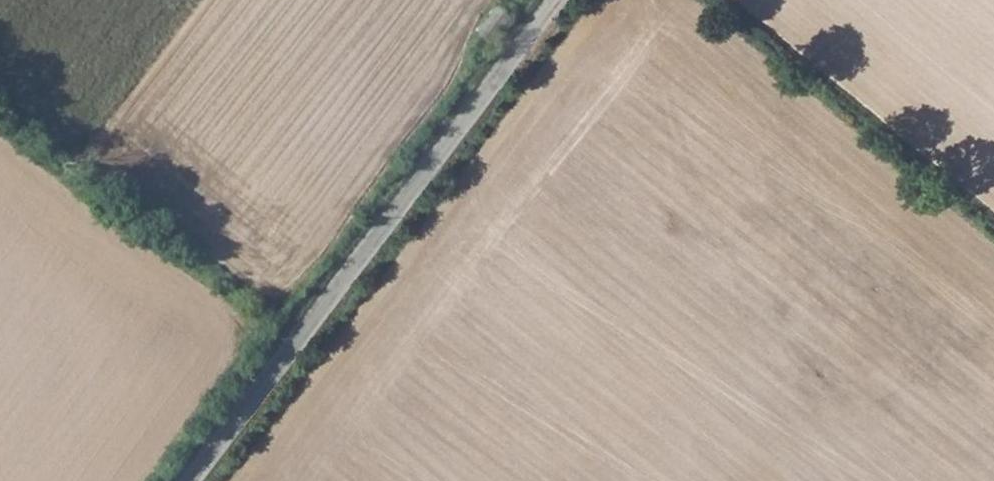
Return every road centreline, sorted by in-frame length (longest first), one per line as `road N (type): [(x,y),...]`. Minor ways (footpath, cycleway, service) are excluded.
road 1 (unclassified): [(556,0),(193,480)]

